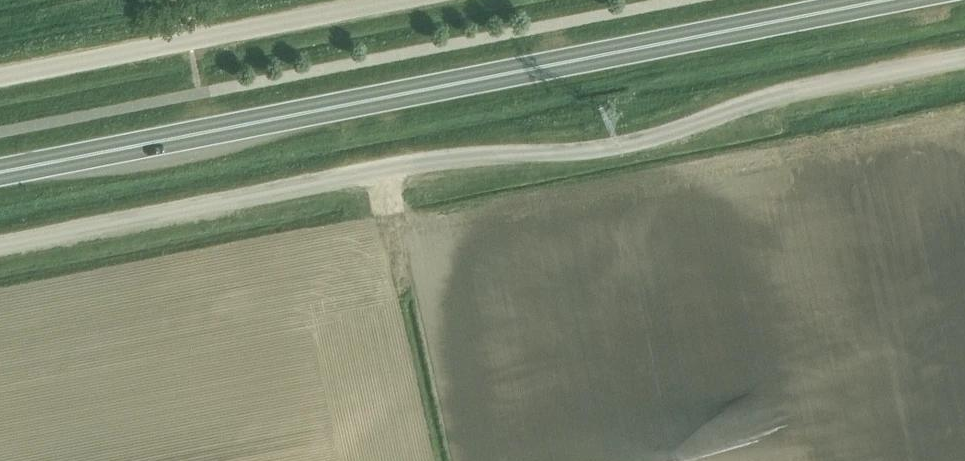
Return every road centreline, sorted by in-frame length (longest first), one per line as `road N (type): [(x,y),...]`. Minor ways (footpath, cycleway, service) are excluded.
road 1 (unclassified): [(0,245),(425,162),(603,149),(782,95),(964,58)]
road 2 (trunk): [(0,167),(860,0)]
road 3 (unclassified): [(0,77),(401,0)]

